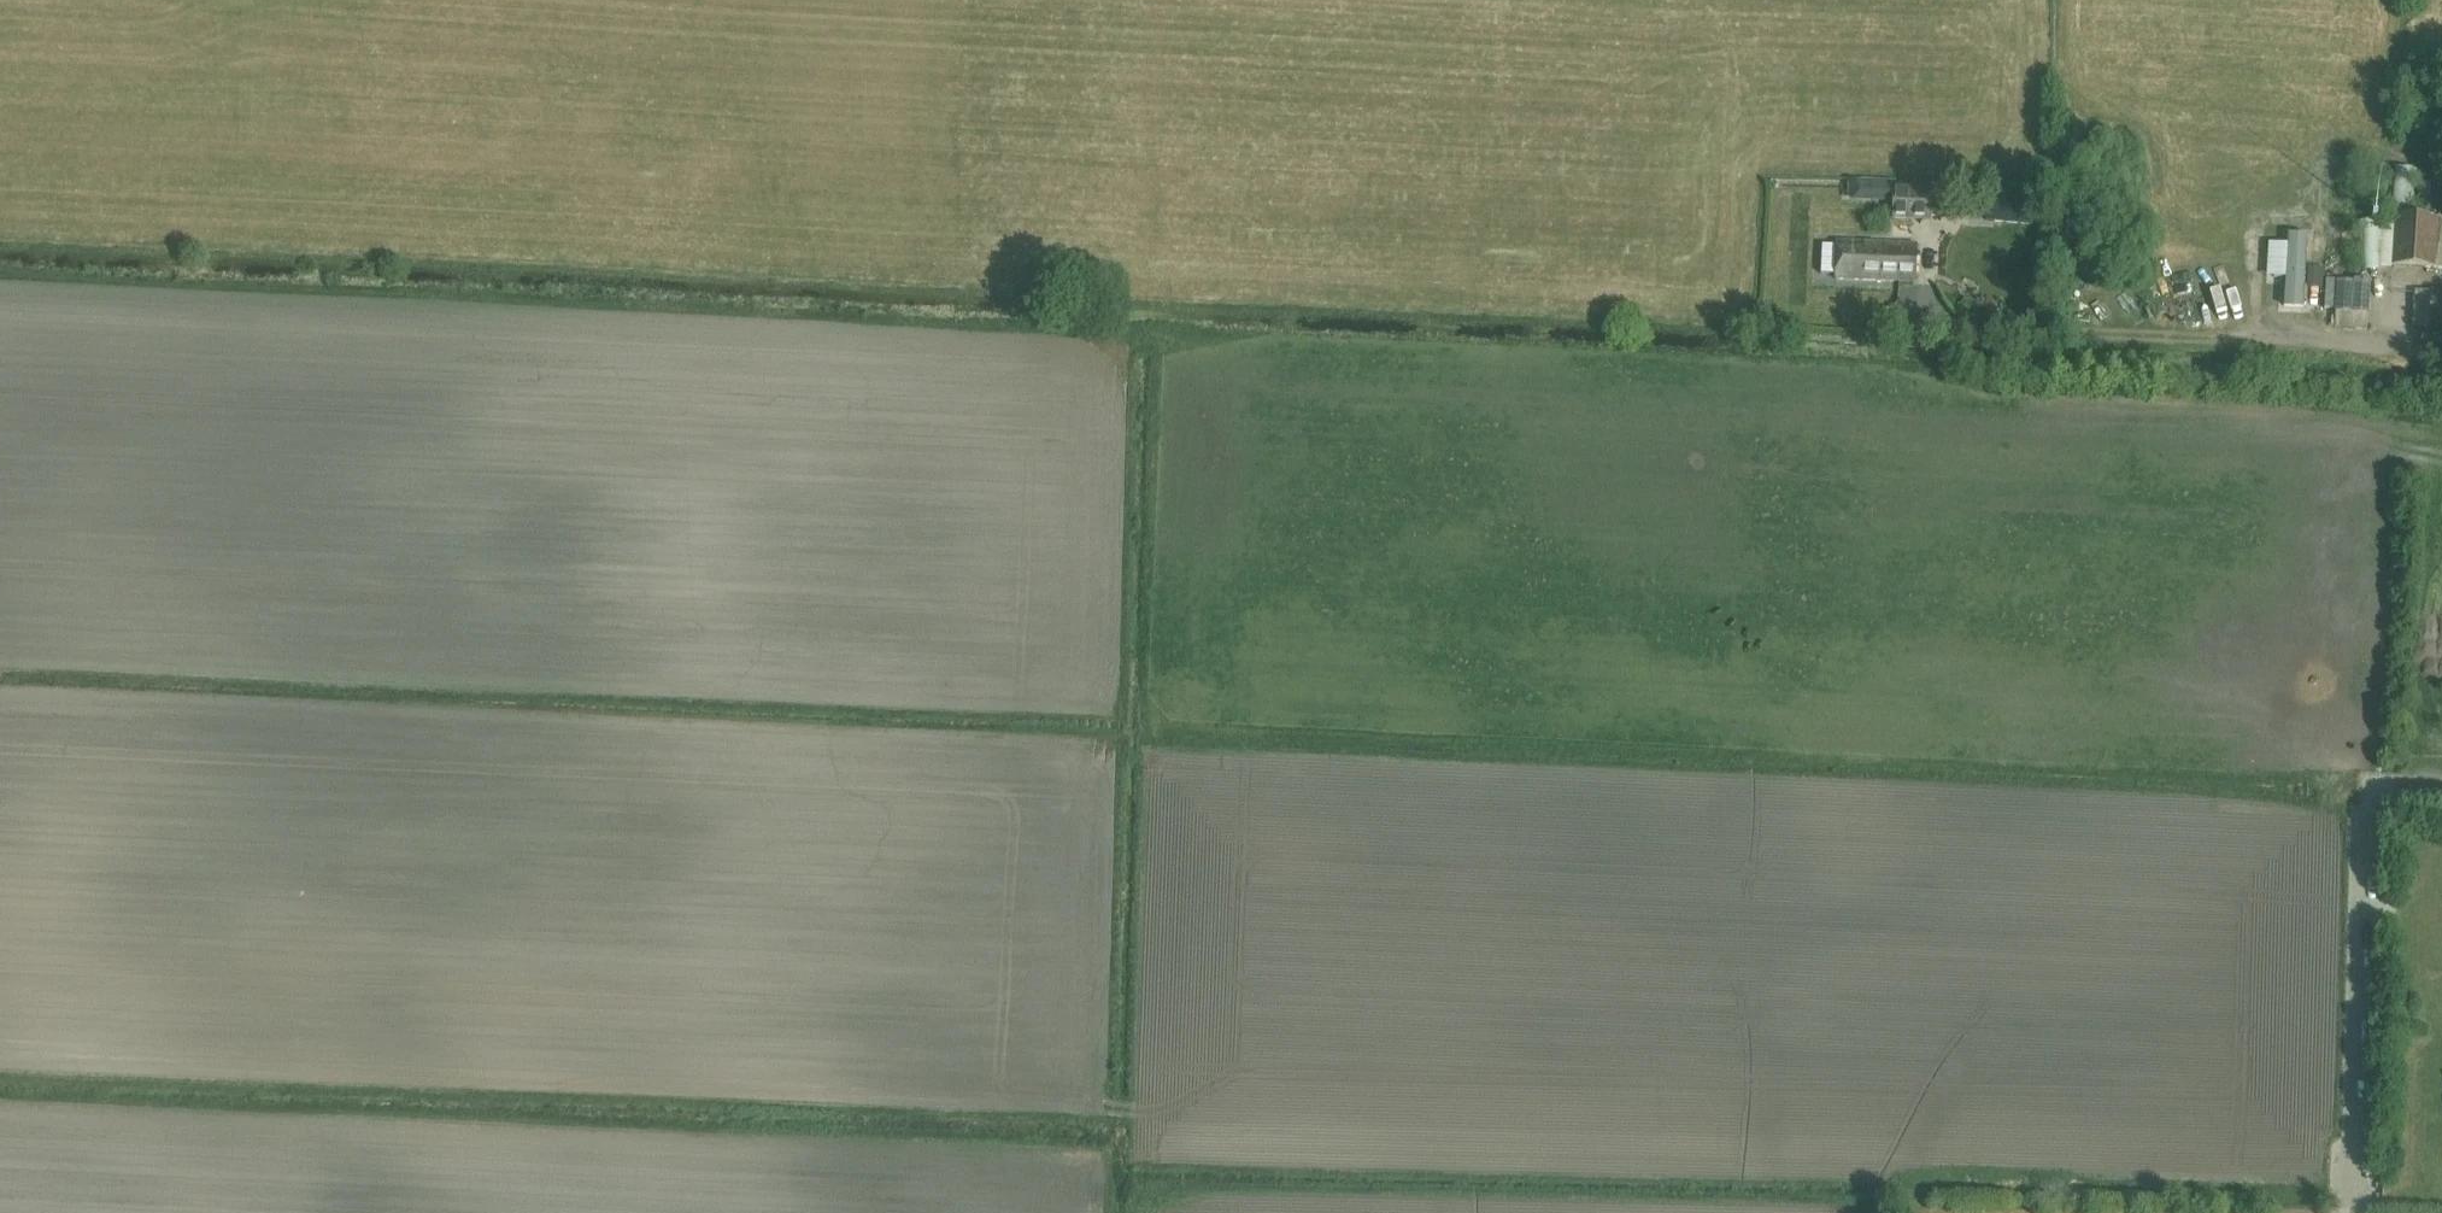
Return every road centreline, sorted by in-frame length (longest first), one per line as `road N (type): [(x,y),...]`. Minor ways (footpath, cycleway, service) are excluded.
road 1 (track): [(2441,355),(1946,325)]

